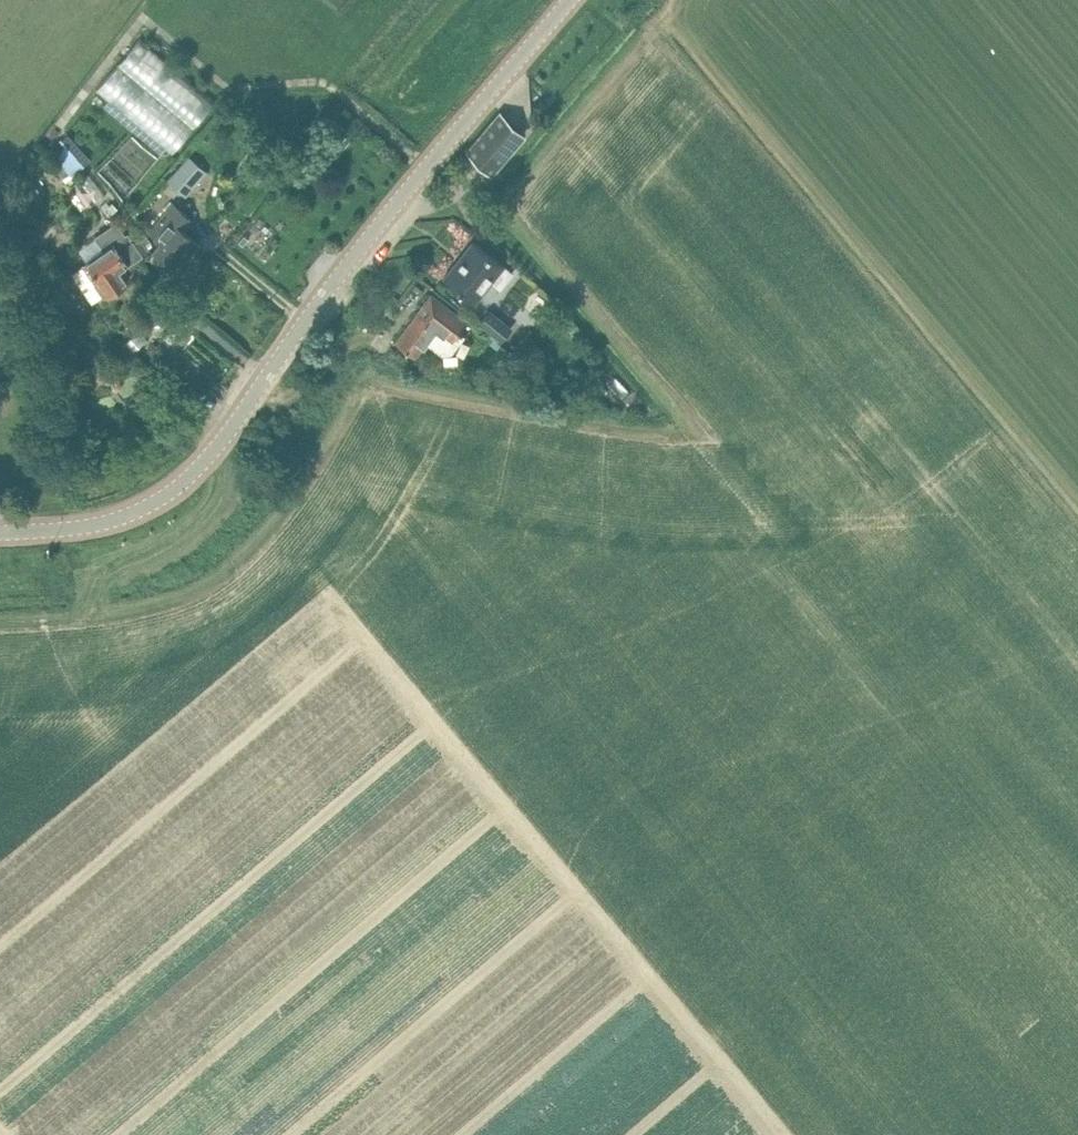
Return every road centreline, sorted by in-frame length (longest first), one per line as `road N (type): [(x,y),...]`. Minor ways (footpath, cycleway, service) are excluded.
road 1 (secondary): [(0,534),(84,527),(140,510),(177,487),(228,433),(366,242),(571,0)]

